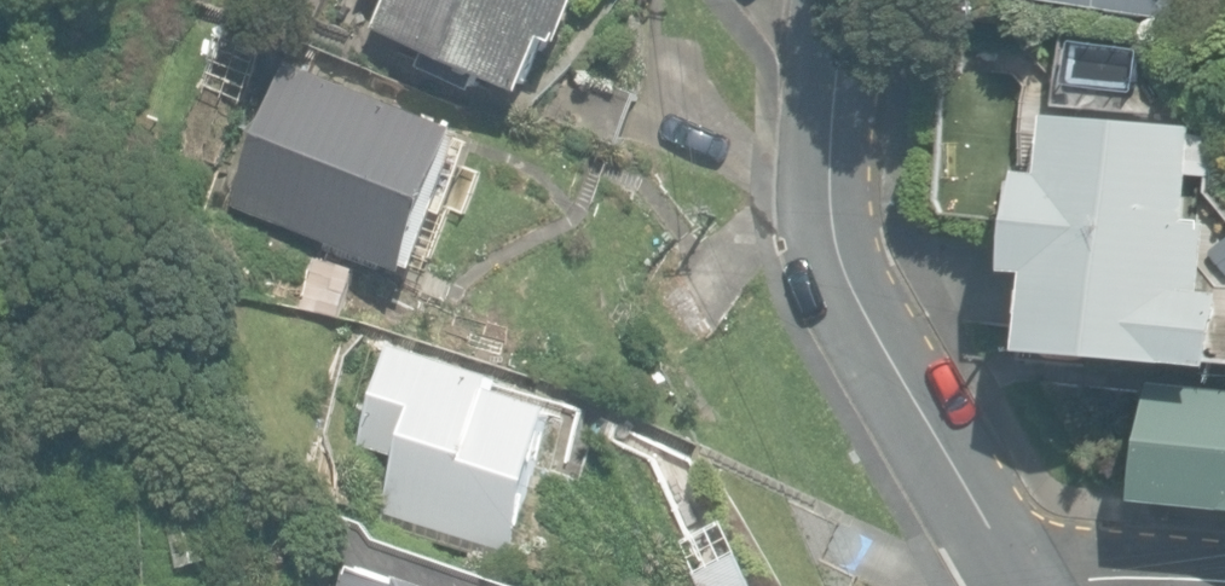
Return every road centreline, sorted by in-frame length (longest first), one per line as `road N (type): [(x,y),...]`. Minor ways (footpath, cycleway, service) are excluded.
road 1 (residential): [(819,0),(812,172),(838,282),(1018,585)]
road 2 (residential): [(1198,585),(1100,579),(1018,585)]

